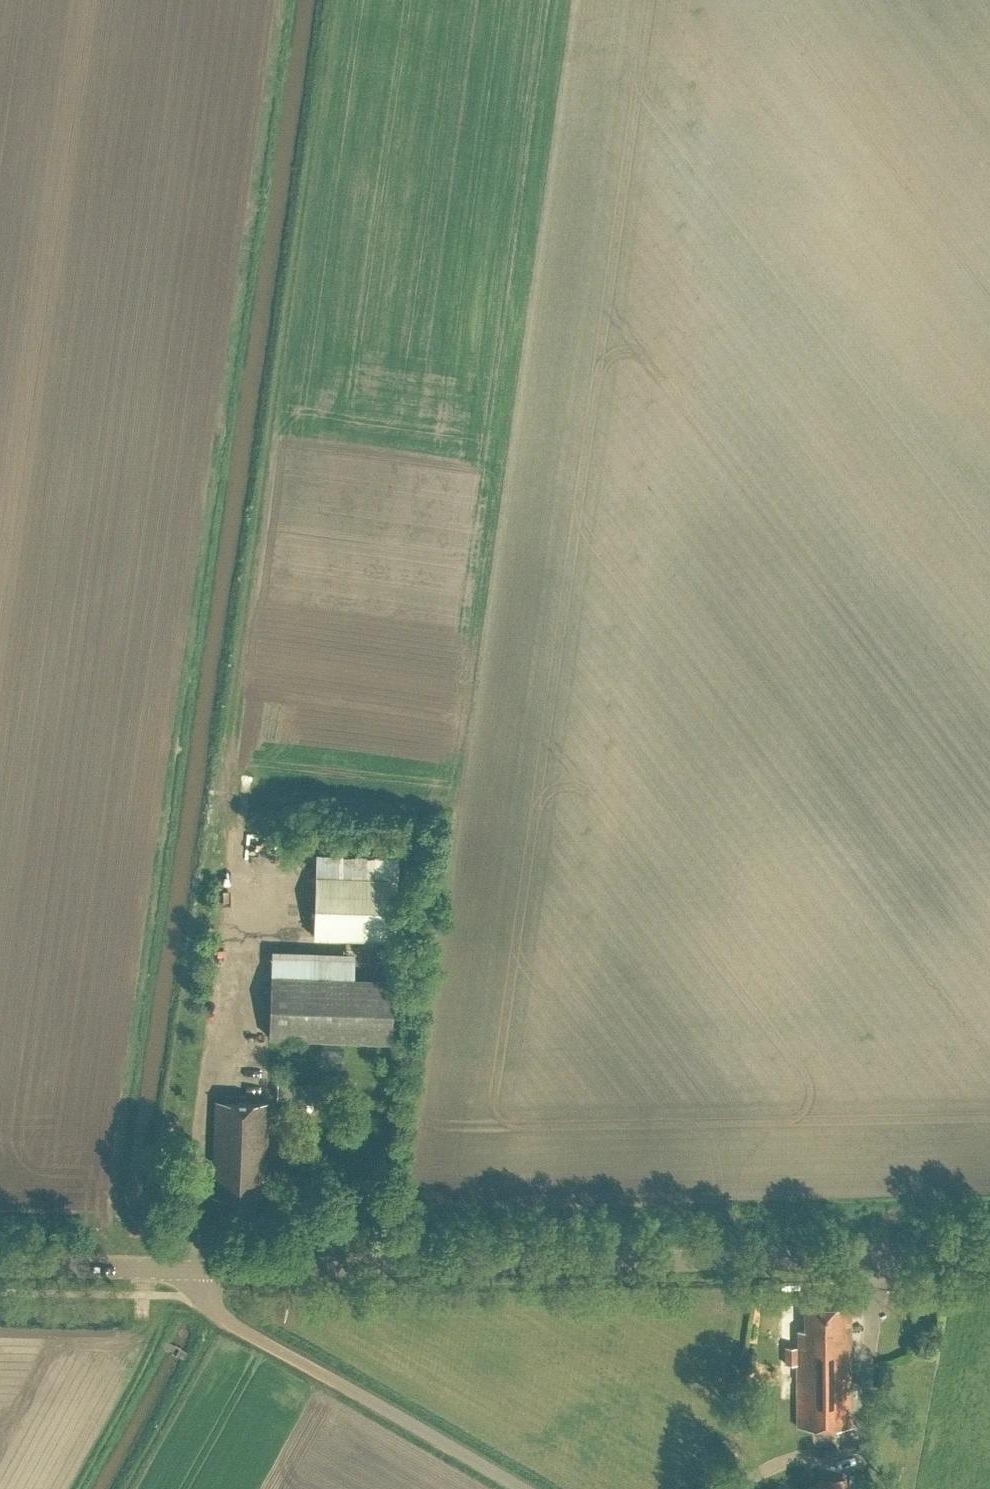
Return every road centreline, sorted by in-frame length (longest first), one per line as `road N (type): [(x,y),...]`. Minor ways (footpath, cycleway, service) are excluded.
road 1 (tertiary): [(195,1269),(989,1255)]
road 2 (unclassified): [(519,1488),(228,1319),(201,1295),(195,1269)]
road 3 (tertiary): [(195,1269),(0,1265)]

